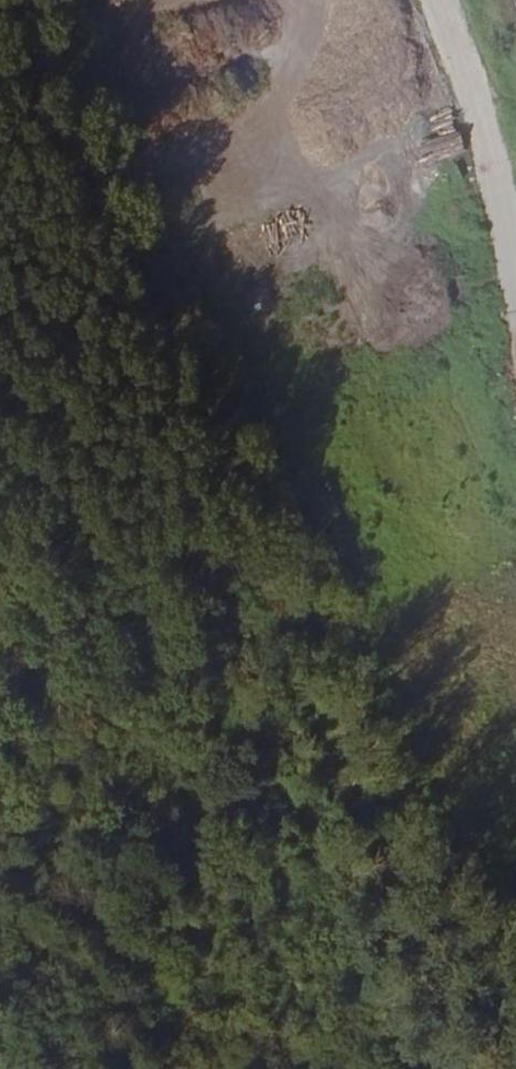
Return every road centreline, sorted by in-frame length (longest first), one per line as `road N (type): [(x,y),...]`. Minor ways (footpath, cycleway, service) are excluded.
road 1 (track): [(489,139),(433,0)]
road 2 (unclassified): [(515,262),(489,139)]

